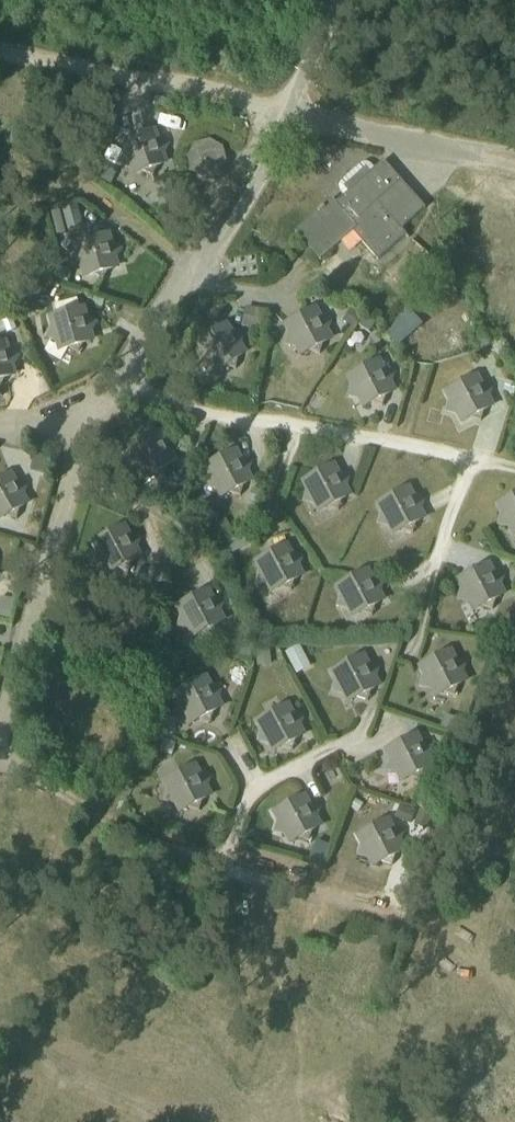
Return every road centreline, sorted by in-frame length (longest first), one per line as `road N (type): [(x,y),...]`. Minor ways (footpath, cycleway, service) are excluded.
road 1 (track): [(514,162),(284,111)]
road 2 (unclassified): [(284,111),(347,0)]

